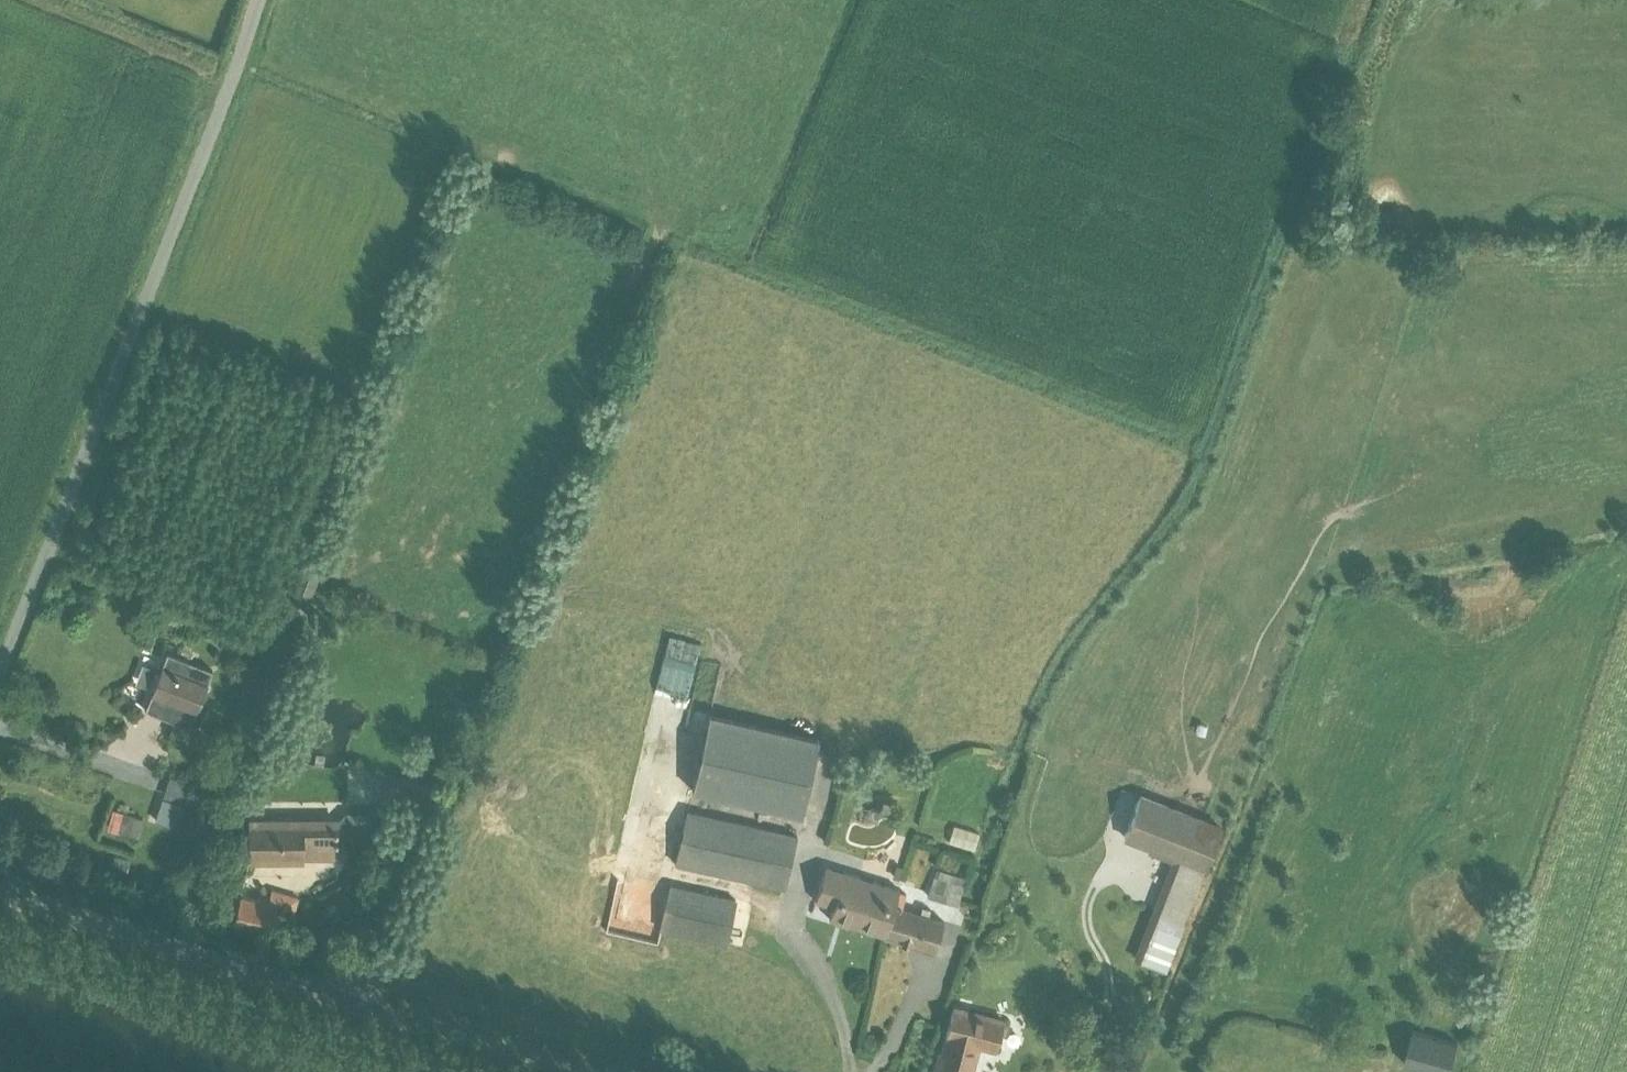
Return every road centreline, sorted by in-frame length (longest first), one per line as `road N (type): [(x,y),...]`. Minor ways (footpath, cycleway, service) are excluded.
road 1 (residential): [(267,0),(0,707)]
road 2 (unclassified): [(0,881),(621,1071)]

